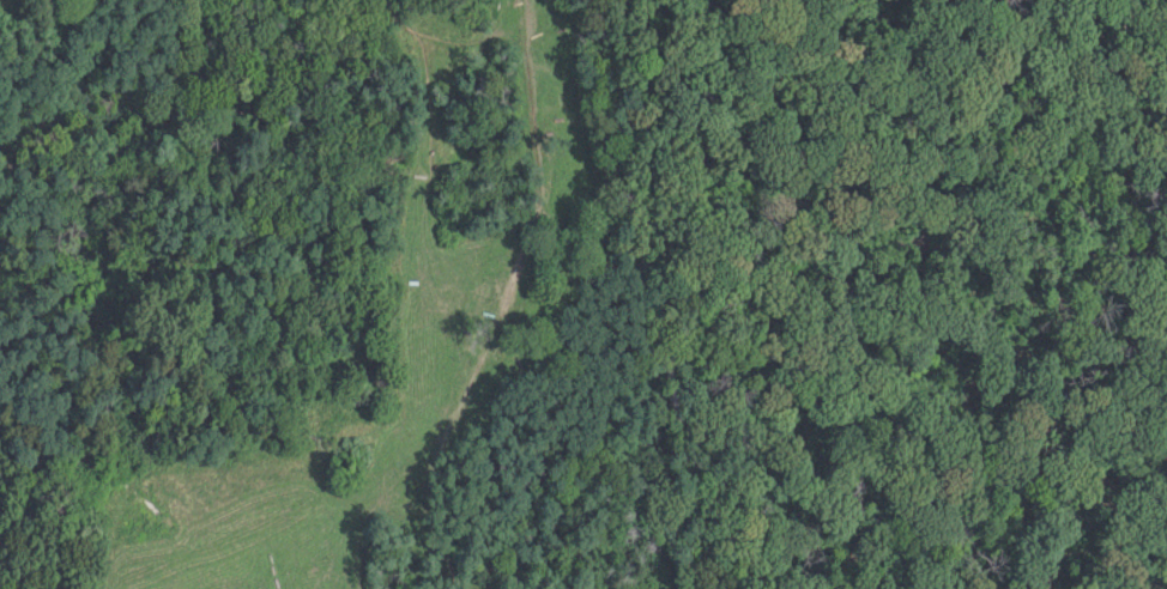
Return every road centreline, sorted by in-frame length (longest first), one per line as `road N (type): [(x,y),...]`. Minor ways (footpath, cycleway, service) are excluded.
road 1 (track): [(460,588),(417,517),(424,480),(524,254),(542,189),(519,0)]

